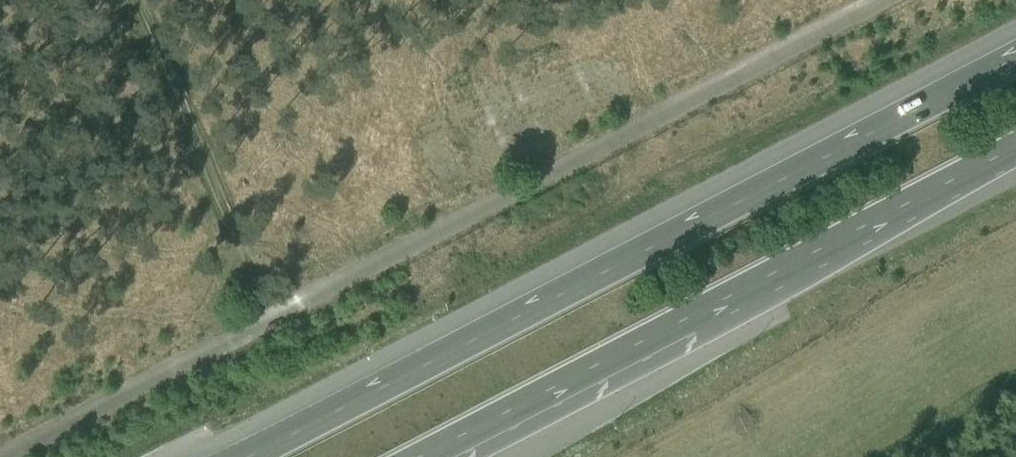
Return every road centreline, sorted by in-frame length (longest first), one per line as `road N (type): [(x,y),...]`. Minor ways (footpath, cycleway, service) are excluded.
road 1 (unclassified): [(0,456),(882,0)]
road 2 (motorway): [(1015,49),(236,456)]
road 3 (motorway): [(421,456),(1015,148)]
road 4 (track): [(273,317),(138,0)]

